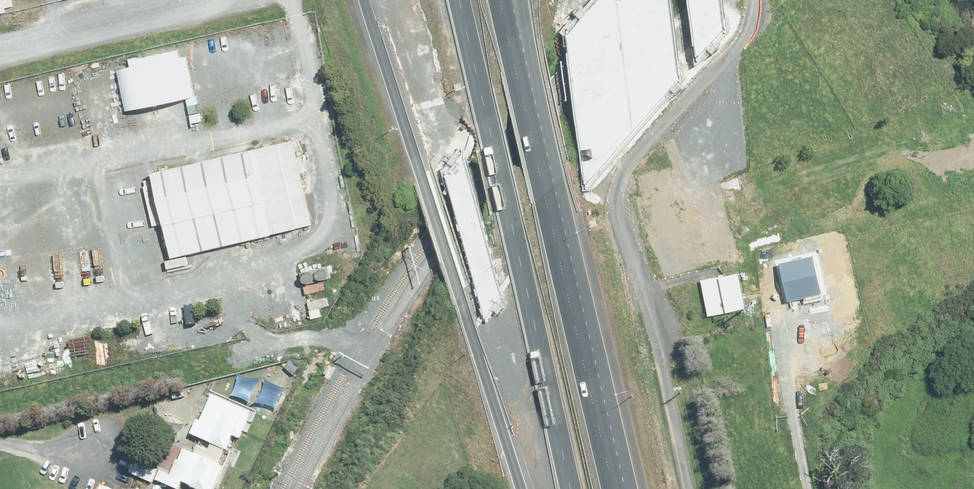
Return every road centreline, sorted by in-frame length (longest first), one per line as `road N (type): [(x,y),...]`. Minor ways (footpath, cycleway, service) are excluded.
road 1 (motorway): [(526,488),(368,0)]
road 2 (motorway): [(546,488),(402,0)]
road 3 (unknown): [(803,0),(882,276),(883,315),(848,396),(827,488)]
road 4 (motorway): [(568,488),(459,0)]
road 5 (motorway): [(638,0),(700,488)]
road 6 (motorway): [(645,488),(585,0)]
road 7 (motorway): [(703,0),(757,488)]
road 8 (motorway): [(522,81),(616,488)]
road 9 (track): [(0,410),(250,359),(286,338)]
road 10 (unclassified): [(0,51),(243,0)]

